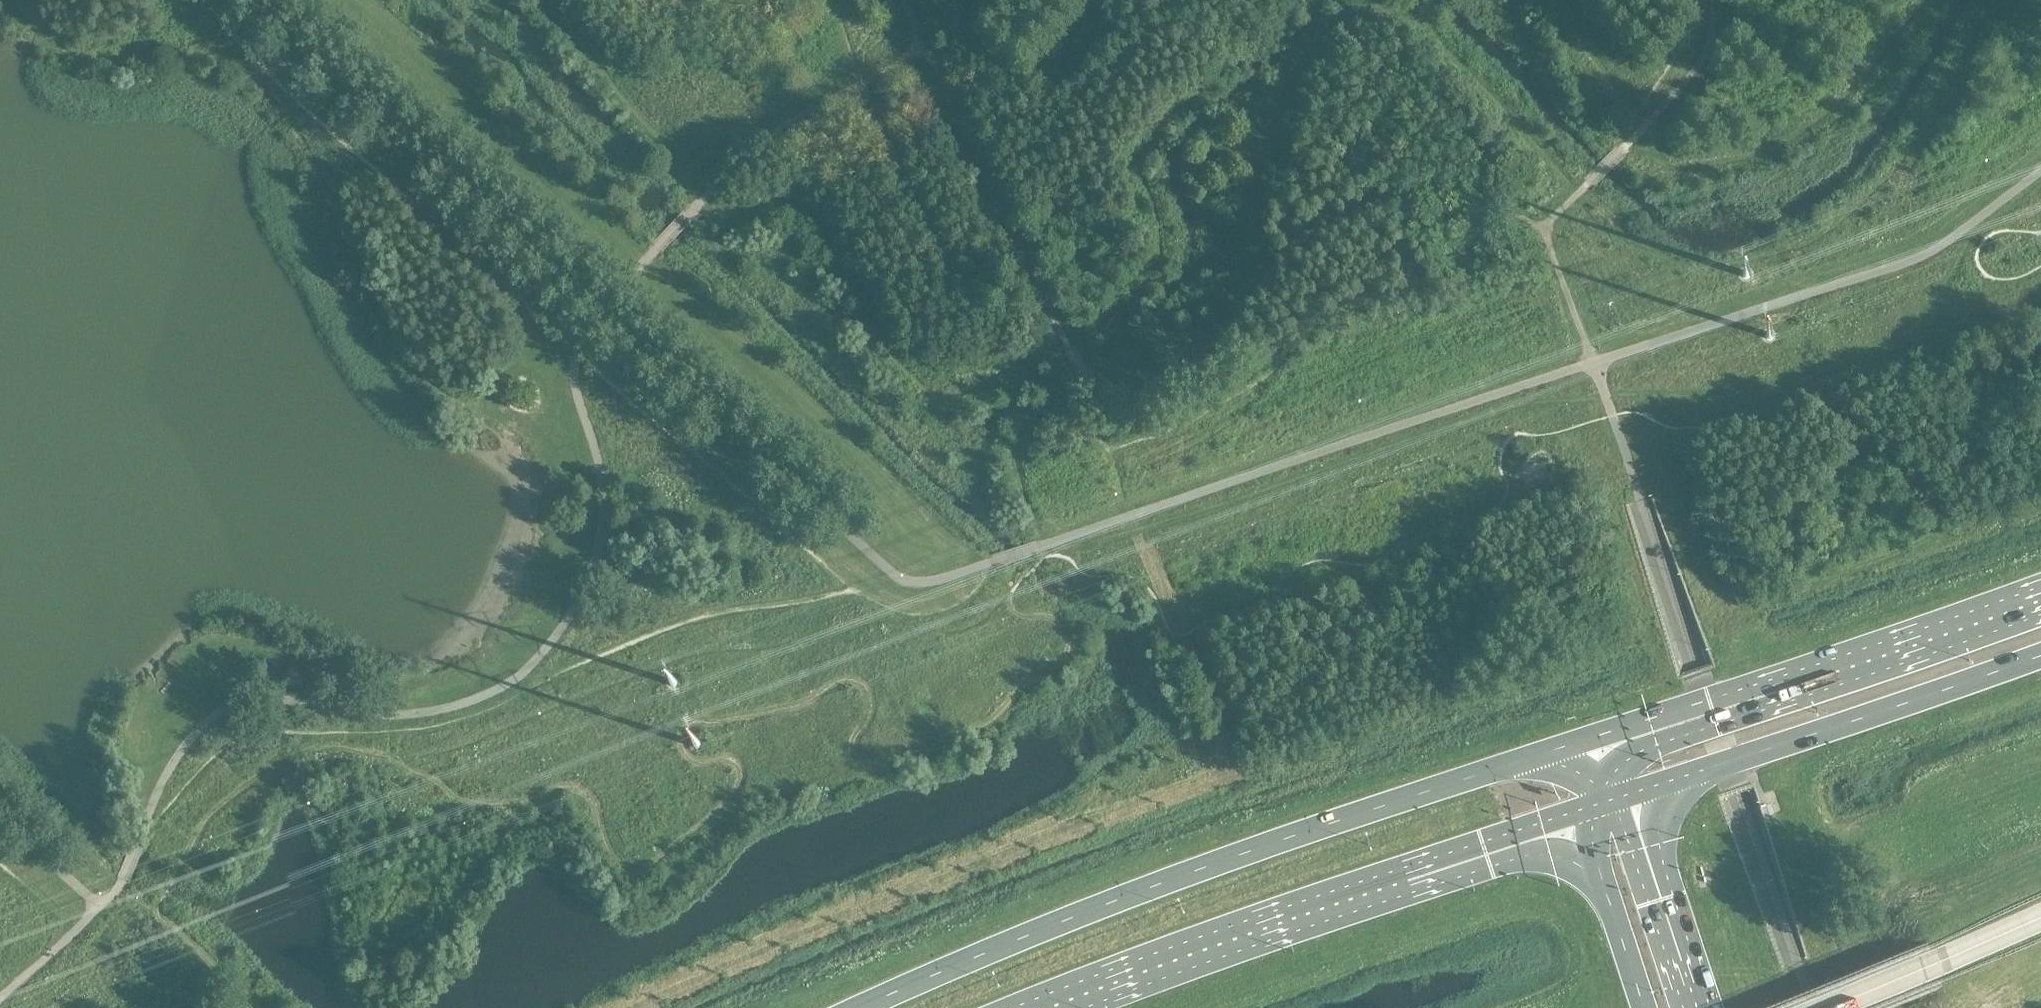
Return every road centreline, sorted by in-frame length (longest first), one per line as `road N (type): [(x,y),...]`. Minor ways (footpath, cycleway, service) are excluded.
road 1 (trunk): [(1586,741),(1205,868),(864,1007)]
road 2 (trunk): [(1033,1007),(1223,931),(1581,810)]
road 3 (trunk): [(2040,586),(1586,741)]
road 4 (trunk): [(1628,794),(2040,658)]
road 5 (primary): [(1697,1007),(1628,794)]
road 6 (primary): [(1581,810),(1645,1007)]

